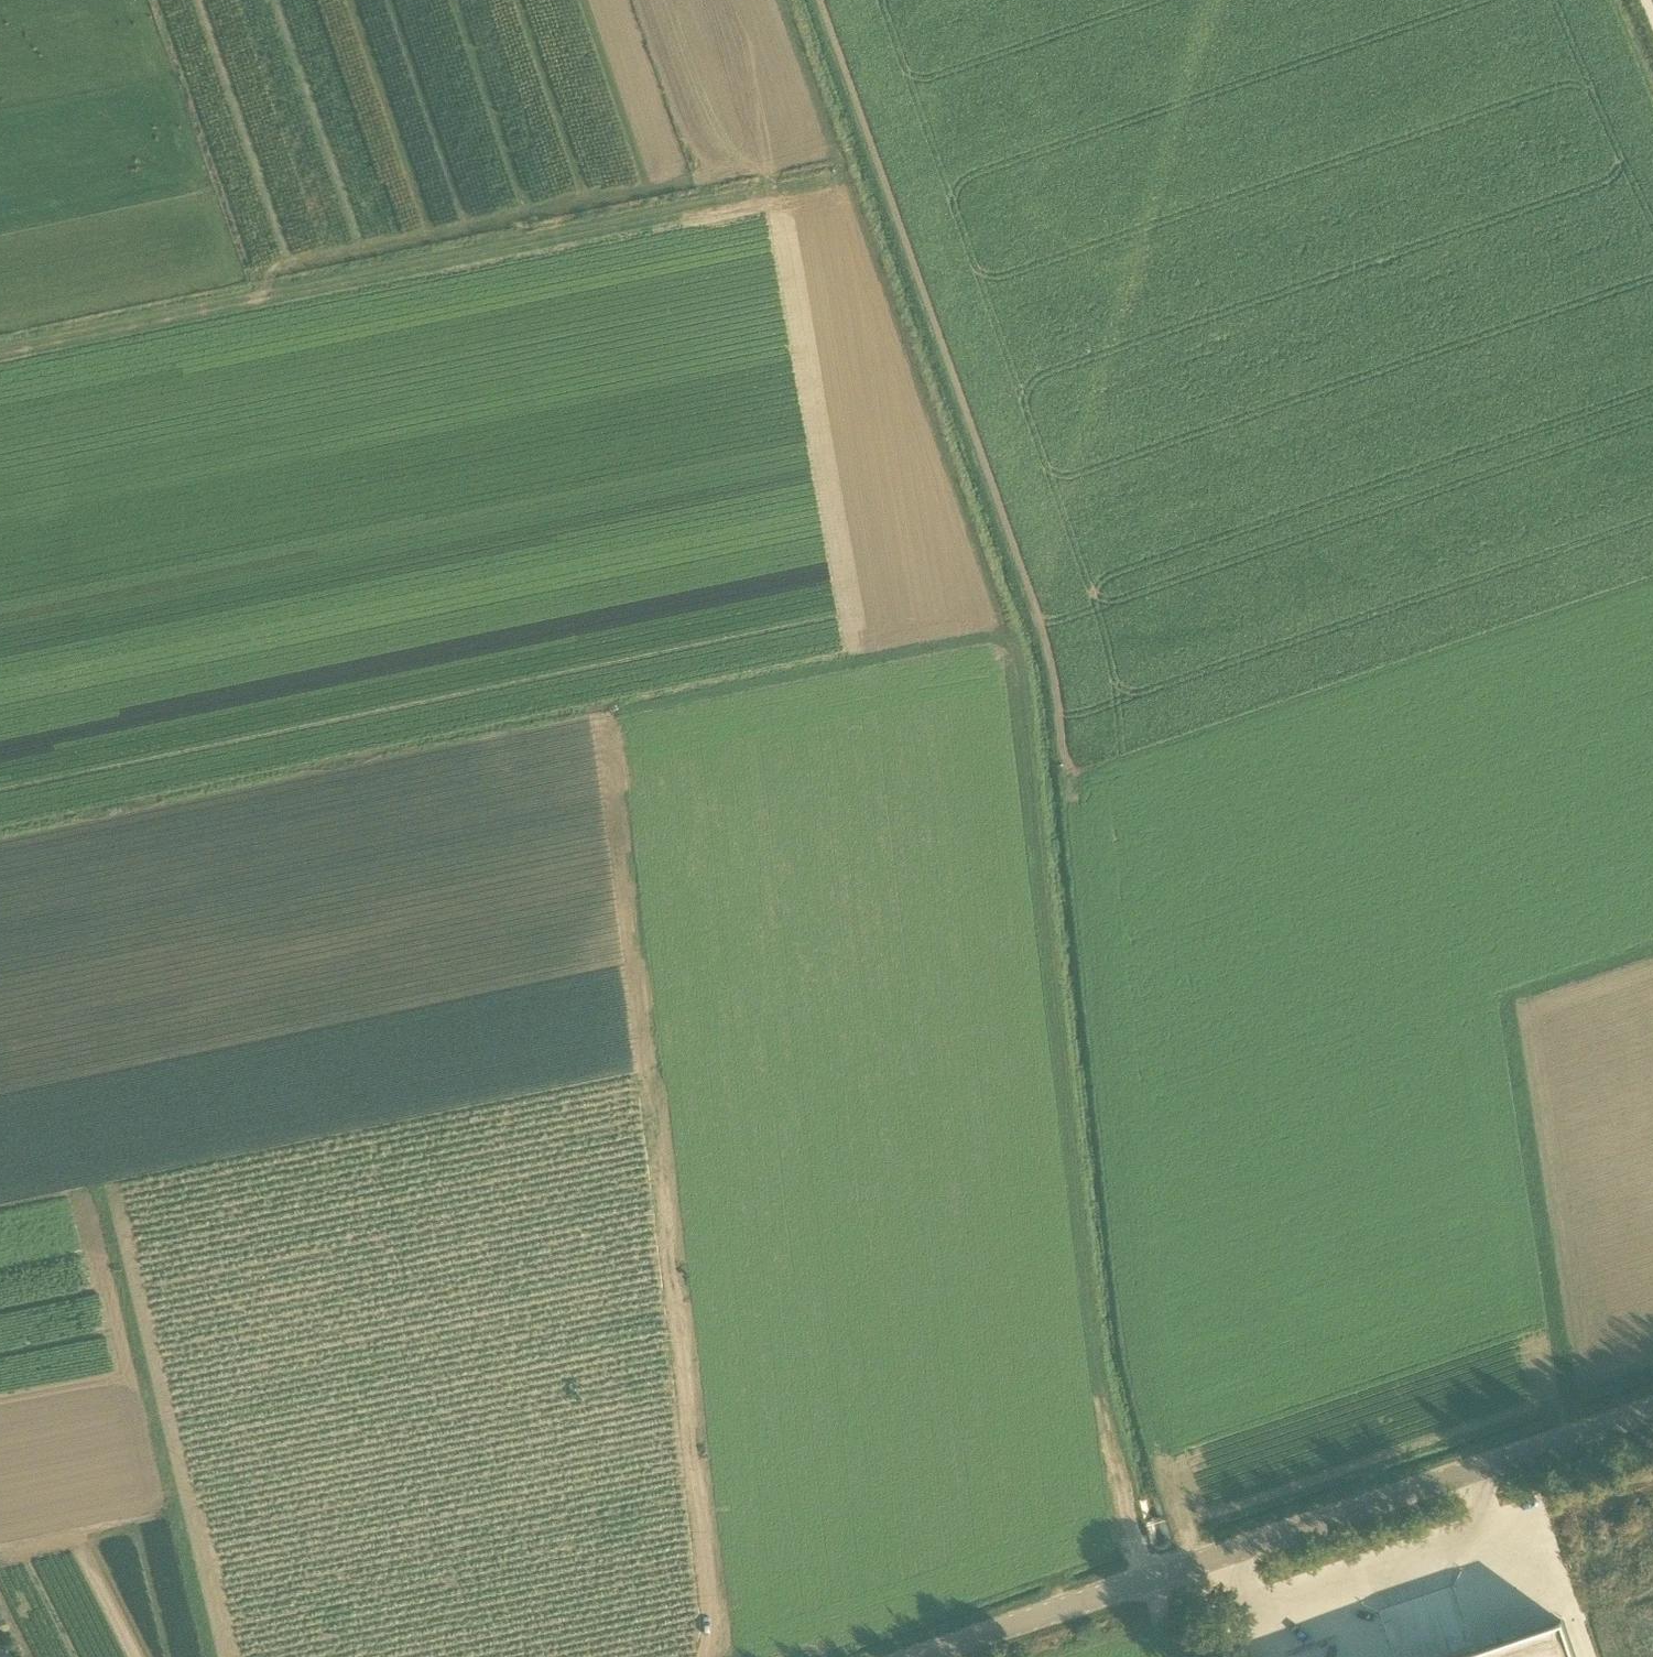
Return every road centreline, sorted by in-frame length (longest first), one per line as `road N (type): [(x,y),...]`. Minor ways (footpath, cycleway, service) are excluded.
road 1 (tertiary): [(918,1656),(1652,1409)]

